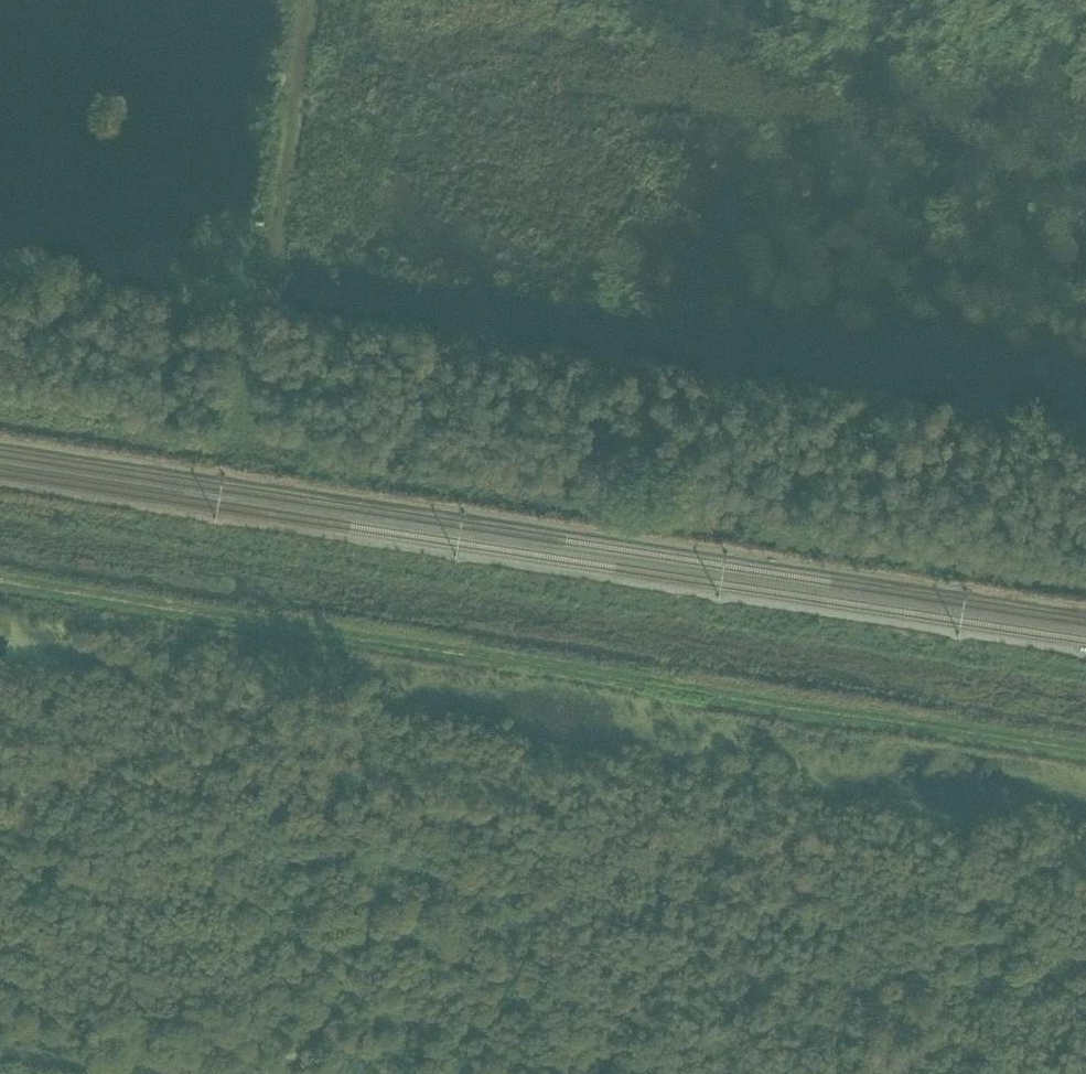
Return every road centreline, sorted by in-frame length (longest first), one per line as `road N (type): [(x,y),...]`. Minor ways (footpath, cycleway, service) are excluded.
road 1 (track): [(0,577),(1085,750)]
road 2 (track): [(305,0),(264,282)]

